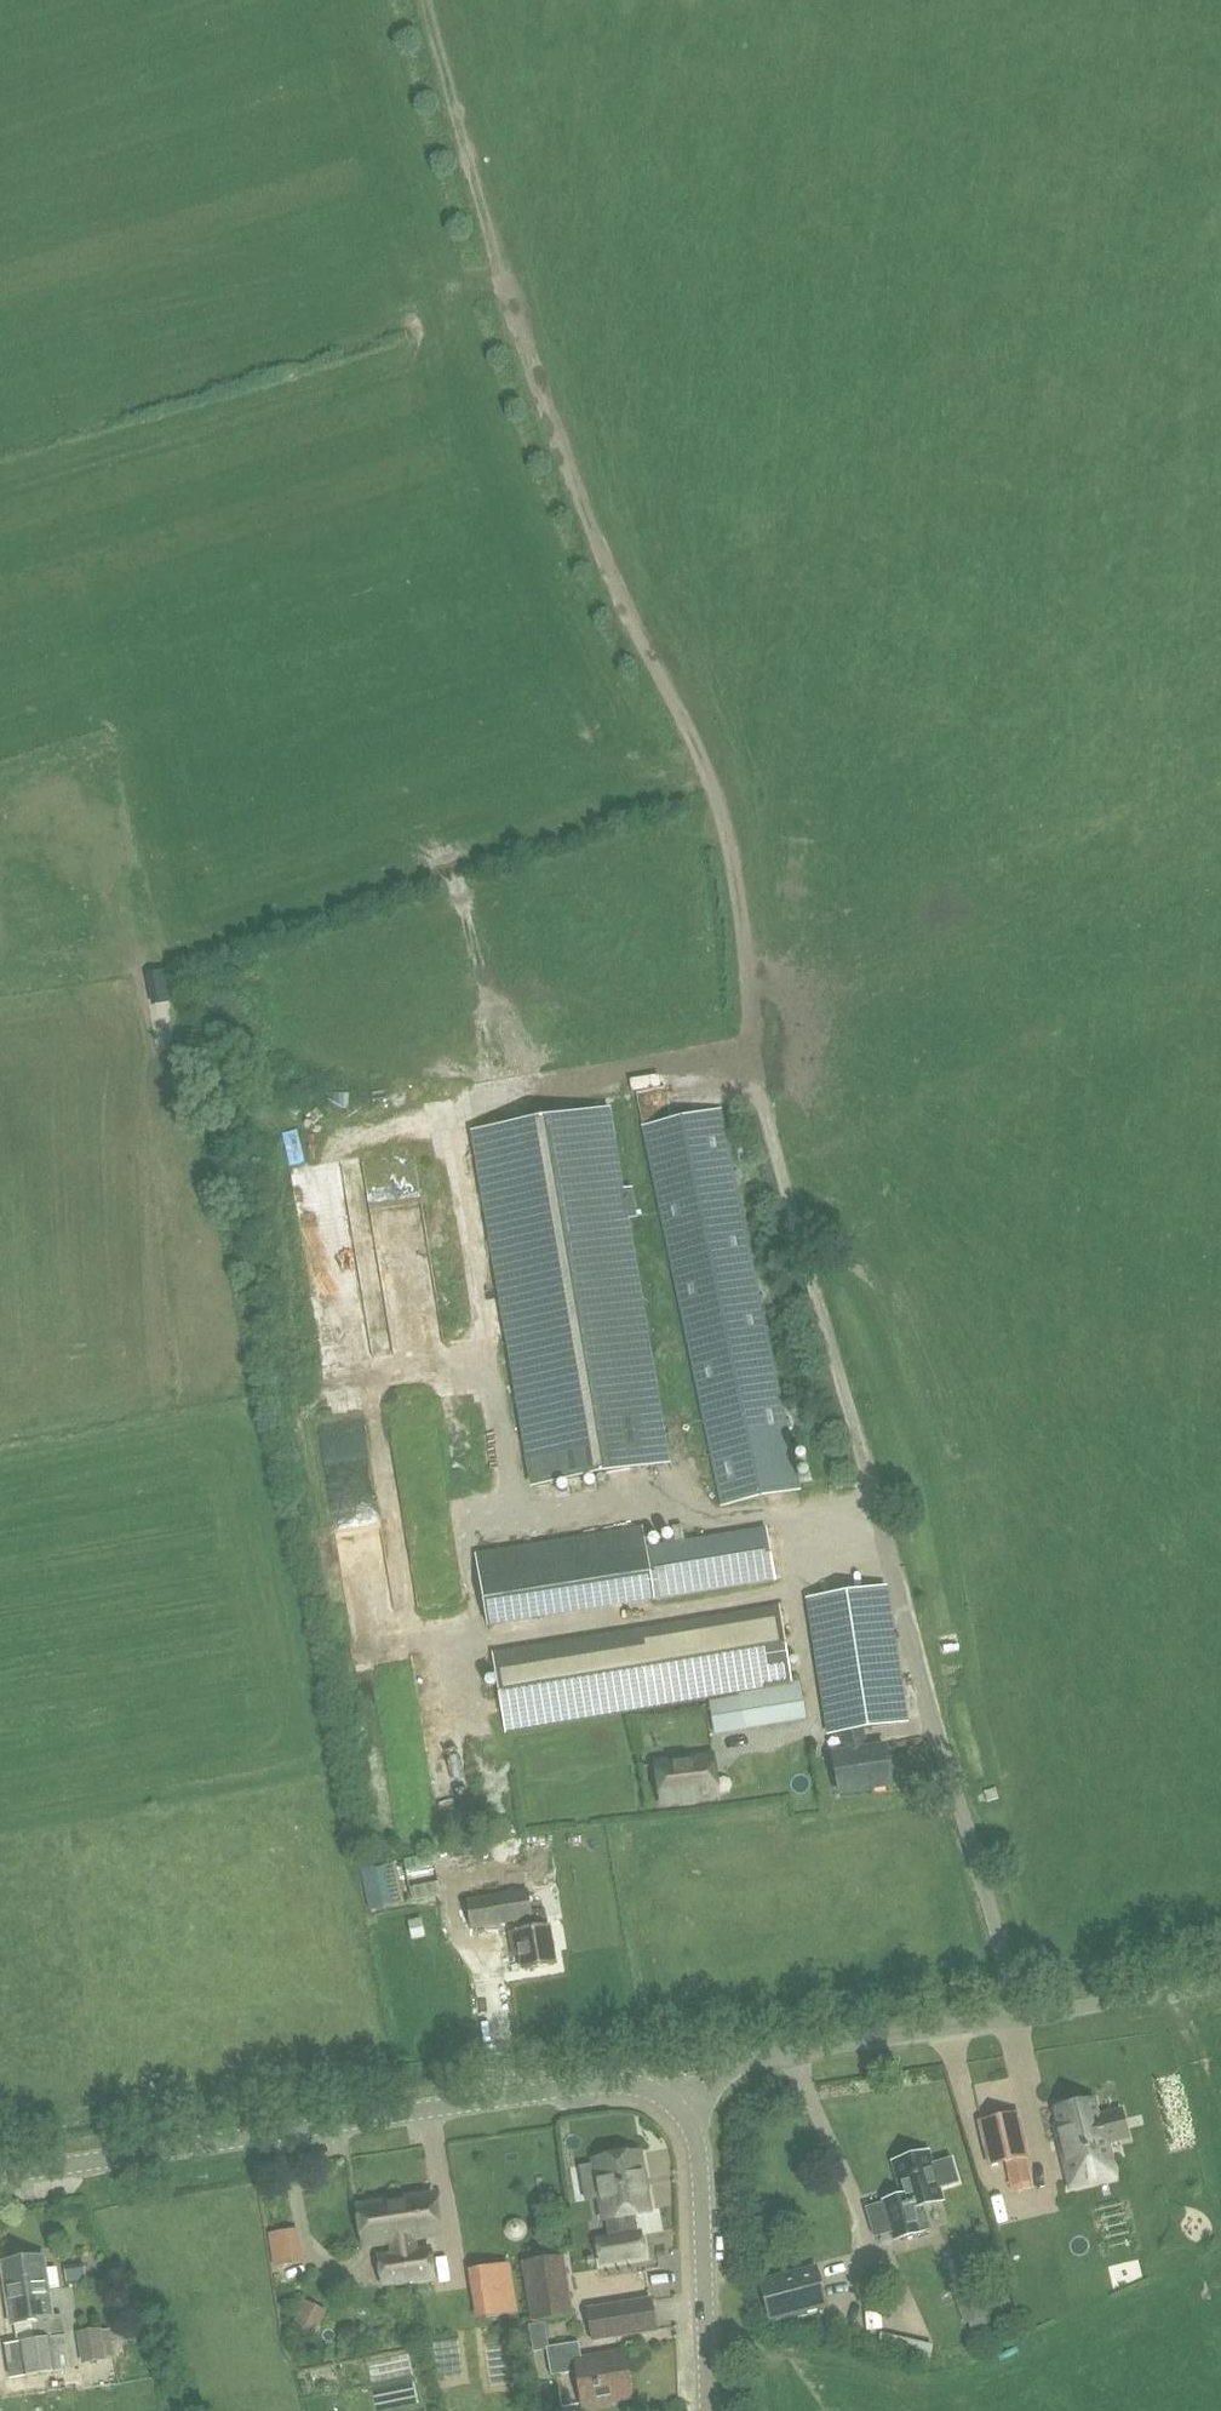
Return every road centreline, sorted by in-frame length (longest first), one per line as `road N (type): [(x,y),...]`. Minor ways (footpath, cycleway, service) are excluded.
road 1 (track): [(421,0),(553,467),(722,802),(763,1107),(1021,2019)]
road 2 (unclassified): [(0,2179),(606,2085),(637,2086),(680,2119)]
road 3 (unclassified): [(1220,1988),(771,2057),(727,2077),(680,2119)]
road 4 (unclassified): [(713,2410),(700,2189),(680,2119)]

